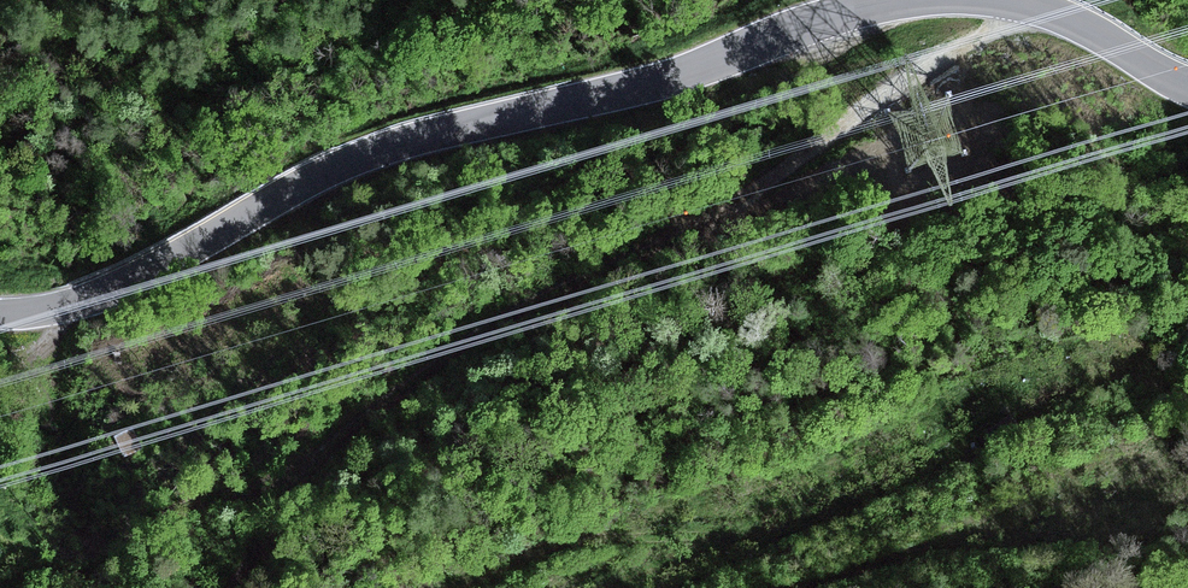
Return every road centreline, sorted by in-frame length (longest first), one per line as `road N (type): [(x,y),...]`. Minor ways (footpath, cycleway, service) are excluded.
road 1 (tertiary): [(0,314),(88,302),(135,282),(346,165),(625,90),(820,21),(921,0)]
road 2 (track): [(999,0),(993,31),(910,75),(728,212),(501,315),(298,471)]
road 3 (tertiary): [(1002,0),(1087,29),(1187,88)]

